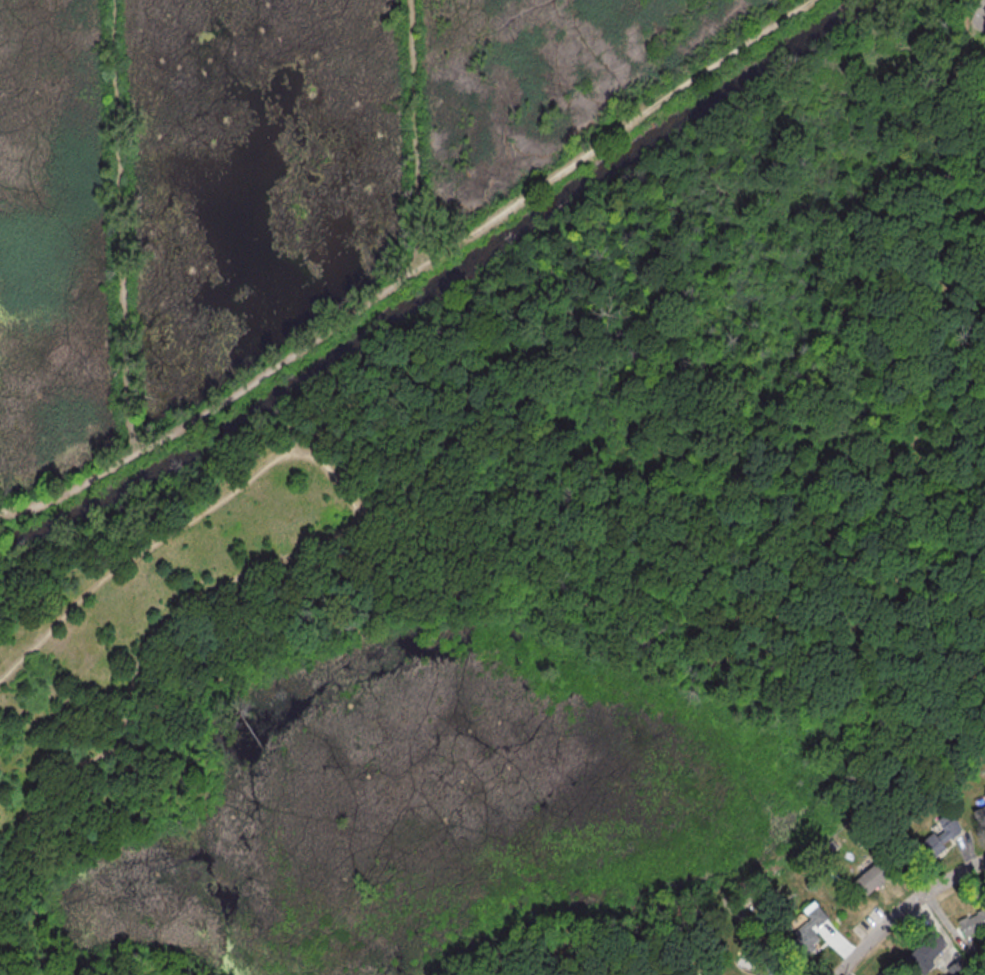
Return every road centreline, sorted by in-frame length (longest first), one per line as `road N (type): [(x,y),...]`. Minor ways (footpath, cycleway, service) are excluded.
road 1 (residential): [(984,859),(900,911),(837,974)]

